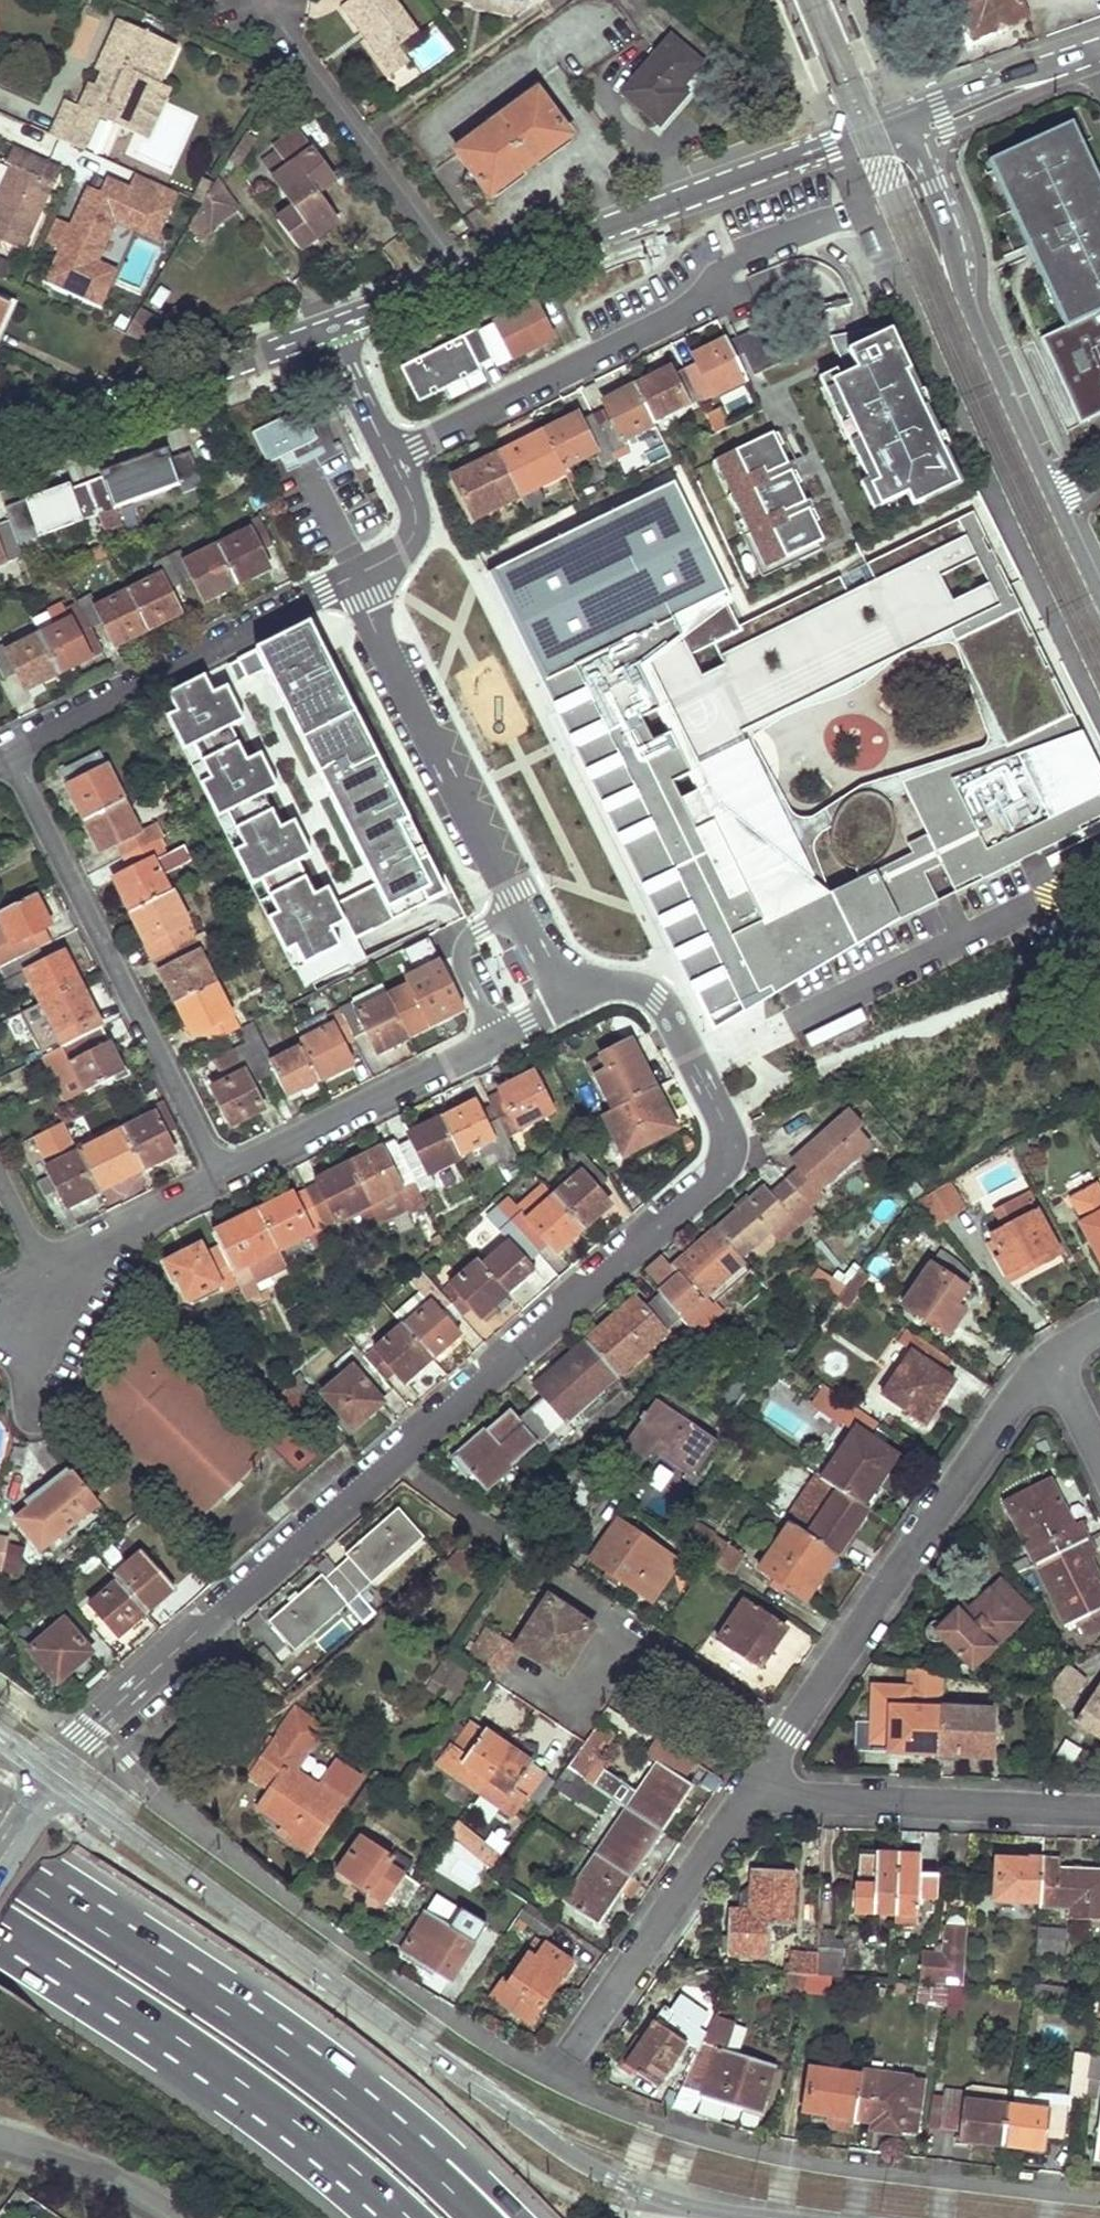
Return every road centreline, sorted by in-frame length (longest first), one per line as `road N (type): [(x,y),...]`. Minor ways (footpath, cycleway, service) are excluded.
road 1 (residential): [(568,1003),(614,988),(639,990),(672,1014),(728,1132),(709,1184),(231,1597),(56,1778)]
road 2 (secondary): [(56,1778),(548,2141),(631,2188),(752,2217)]
road 3 (tertiary): [(860,133),(336,330)]
road 4 (residential): [(1048,1344),(747,1798)]
road 5 (tertiary): [(1099,595),(973,312),(914,115)]
road 6 (motorway): [(0,1931),(231,2084),(391,2217)]
road 7 (residential): [(360,573),(400,678),(568,1003)]
road 8 (residential): [(222,1176),(10,752)]
road 9 (residential): [(360,573),(10,752)]
road 10 (residential): [(222,1176),(568,1003)]
road 11 (tertiary): [(336,330),(0,450)]
road 12 (residential): [(1099,1811),(747,1798)]
road 13 (motorway): [(532,2217),(390,2101),(266,2029)]
road 14 (motorway): [(266,2029),(0,1853)]
road 15 (residential): [(747,1798),(575,2050)]
road 16 (residential): [(336,330),(415,505),(414,537),(360,573)]
road 17 (trunk): [(476,2217),(266,2029)]
road 18 (tertiary): [(1099,49),(914,115)]
road 19 (residential): [(54,1275),(222,1176)]
road 20 (residential): [(169,2217),(73,2164),(0,2142)]
road 21 (tertiary): [(803,0),(860,133)]
road 22 (tertiary): [(874,129),(820,0)]

